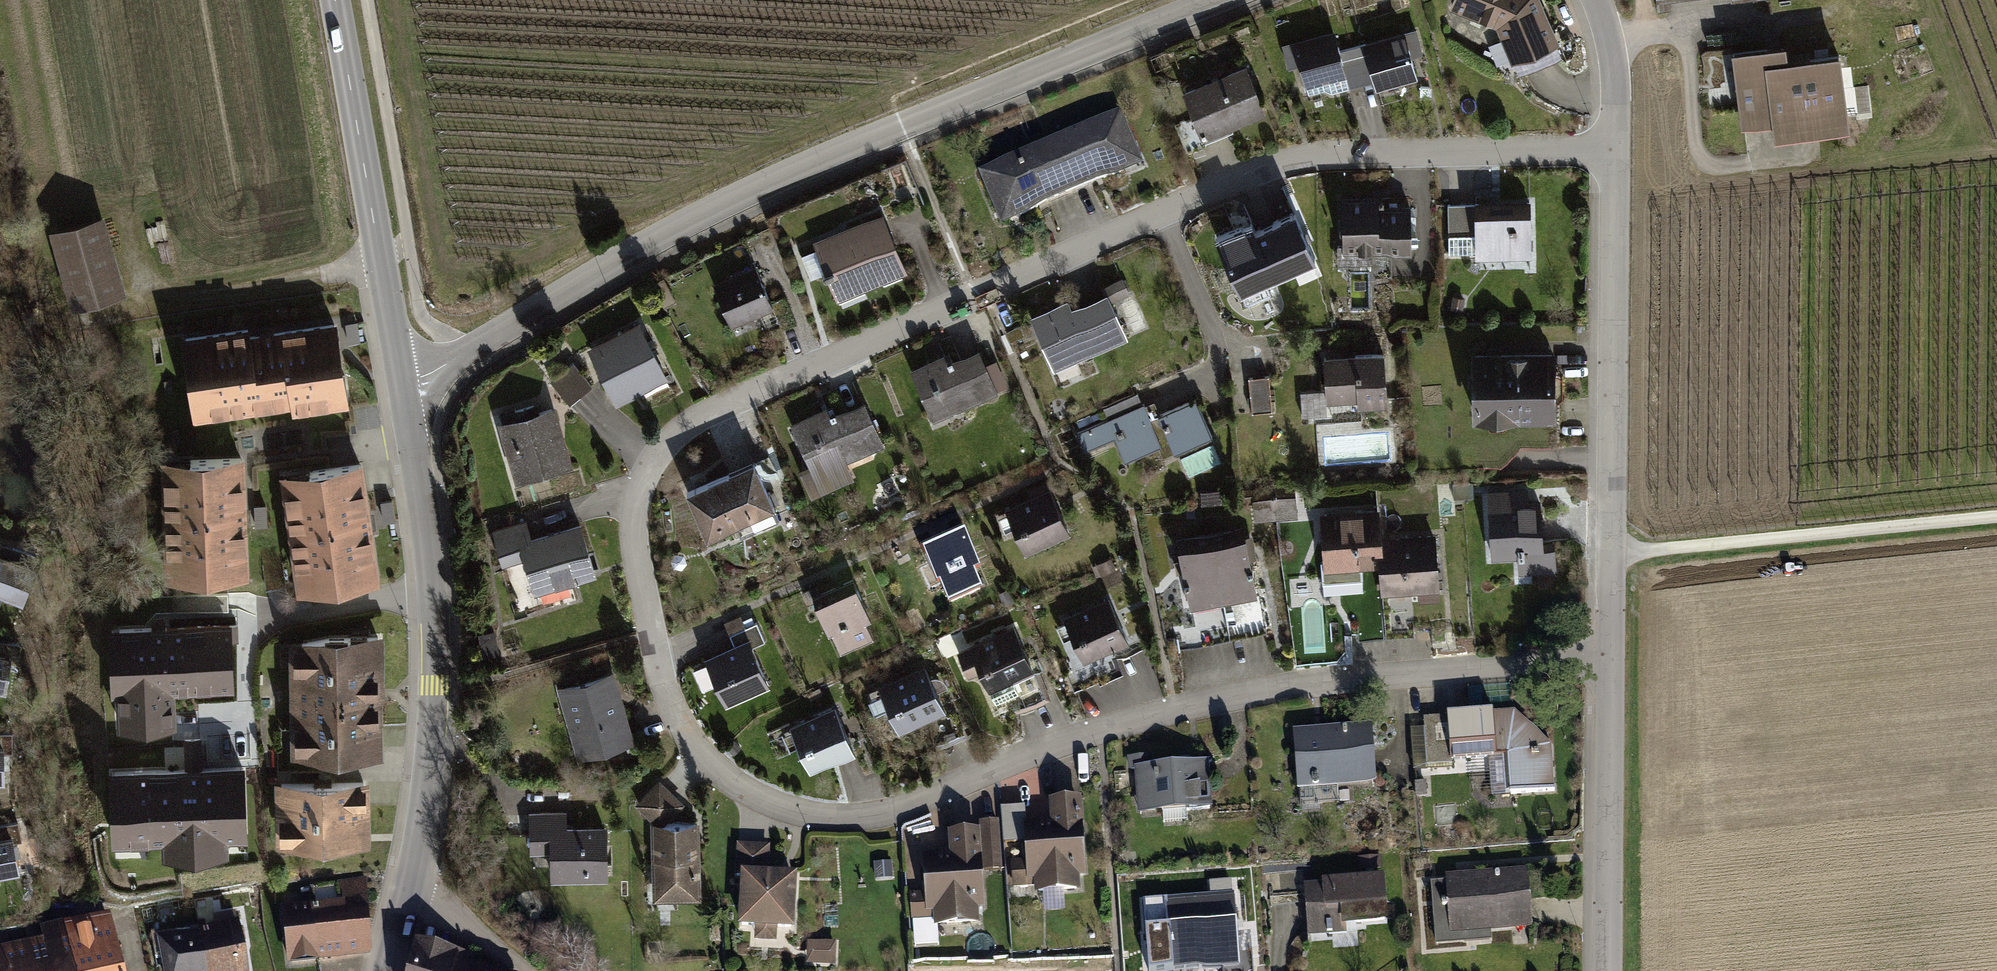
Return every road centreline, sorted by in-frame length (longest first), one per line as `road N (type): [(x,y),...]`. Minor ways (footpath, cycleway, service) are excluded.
road 1 (residential): [(1618,149),(1289,158),(944,305),(683,427),(645,480),(637,536),(652,631),(685,728),(725,775),(792,813),(865,817),(1175,706),(1346,678),(1613,660)]
road 2 (tertiary): [(1222,0),(739,196),(455,361),(402,381)]
road 3 (tertiary): [(405,899),(435,686),(428,555),(402,381)]
road 4 (residential): [(1618,149),(1613,660)]
road 5 (tertiary): [(402,381),(338,0)]
road 6 (track): [(1996,515),(1617,549)]
road 7 (residential): [(1613,660),(1608,970)]
road 8 (residential): [(1596,0),(1610,39),(1618,149)]
road 9 (residential): [(518,970),(441,909),(405,899)]

